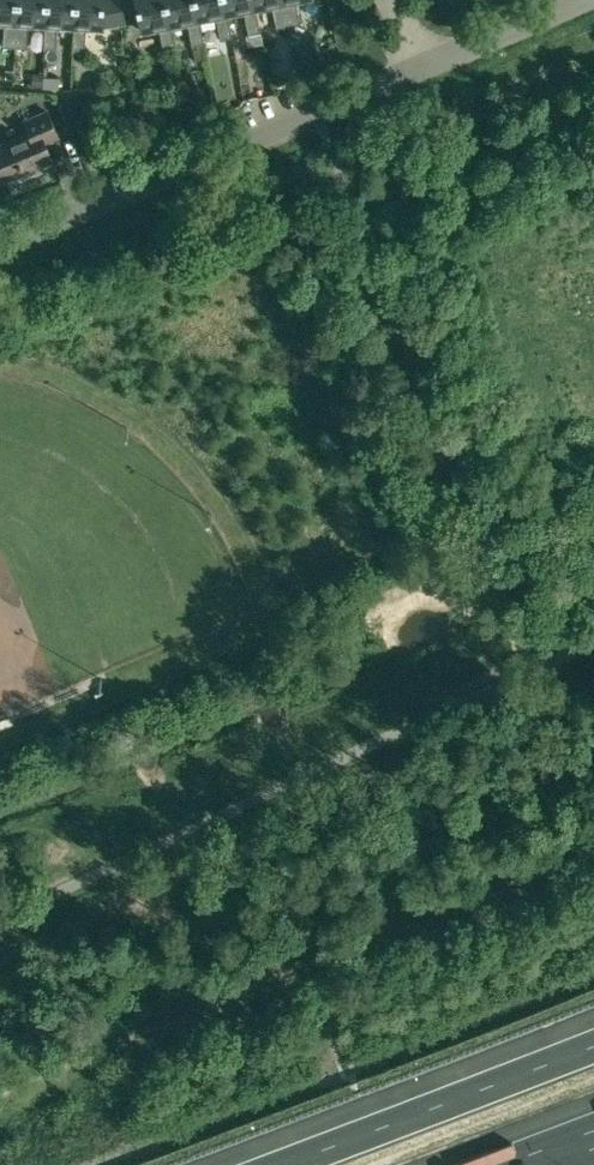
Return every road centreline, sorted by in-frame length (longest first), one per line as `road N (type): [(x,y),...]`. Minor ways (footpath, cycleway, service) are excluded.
road 1 (unclassified): [(0,245),(427,64)]
road 2 (motorway): [(593,1046),(282,1164)]
road 3 (unclassified): [(427,64),(578,0)]

